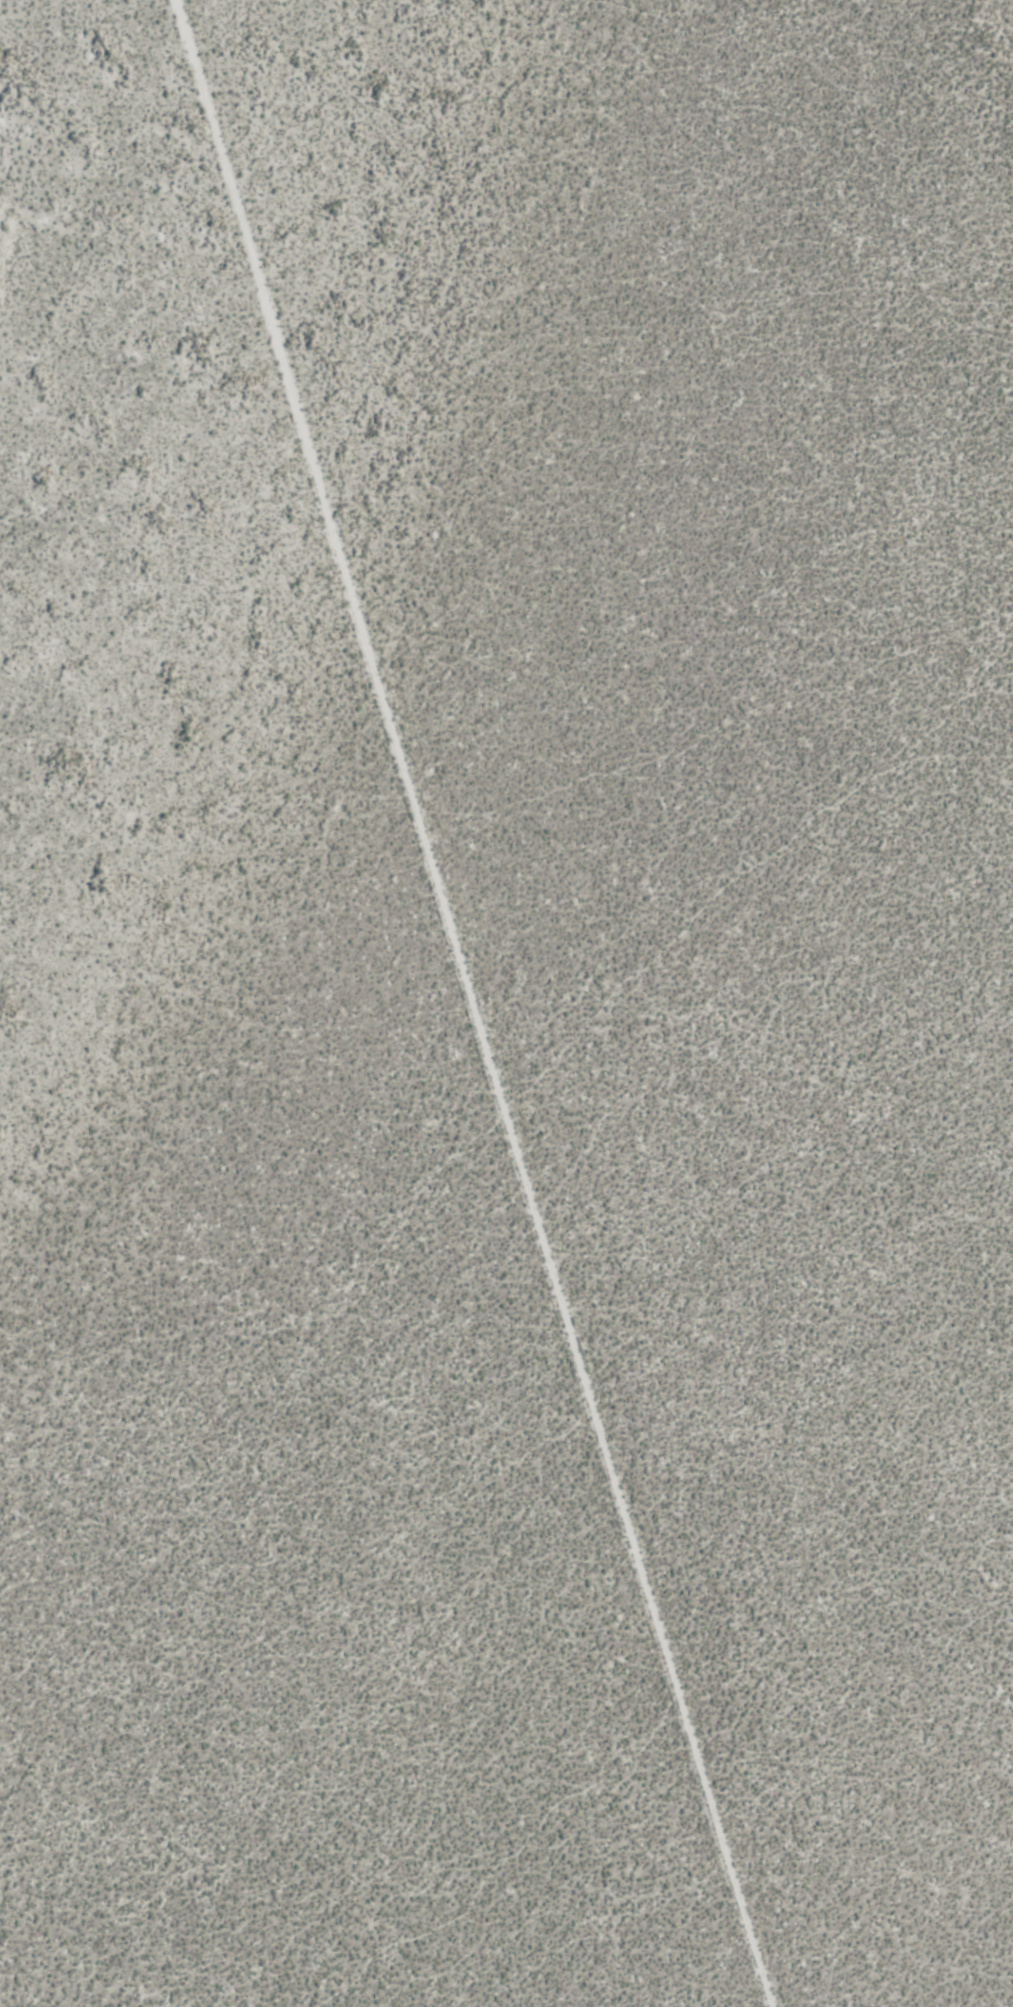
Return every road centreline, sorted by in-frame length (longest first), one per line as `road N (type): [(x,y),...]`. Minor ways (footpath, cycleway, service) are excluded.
road 1 (track): [(773,2006),(177,0)]

